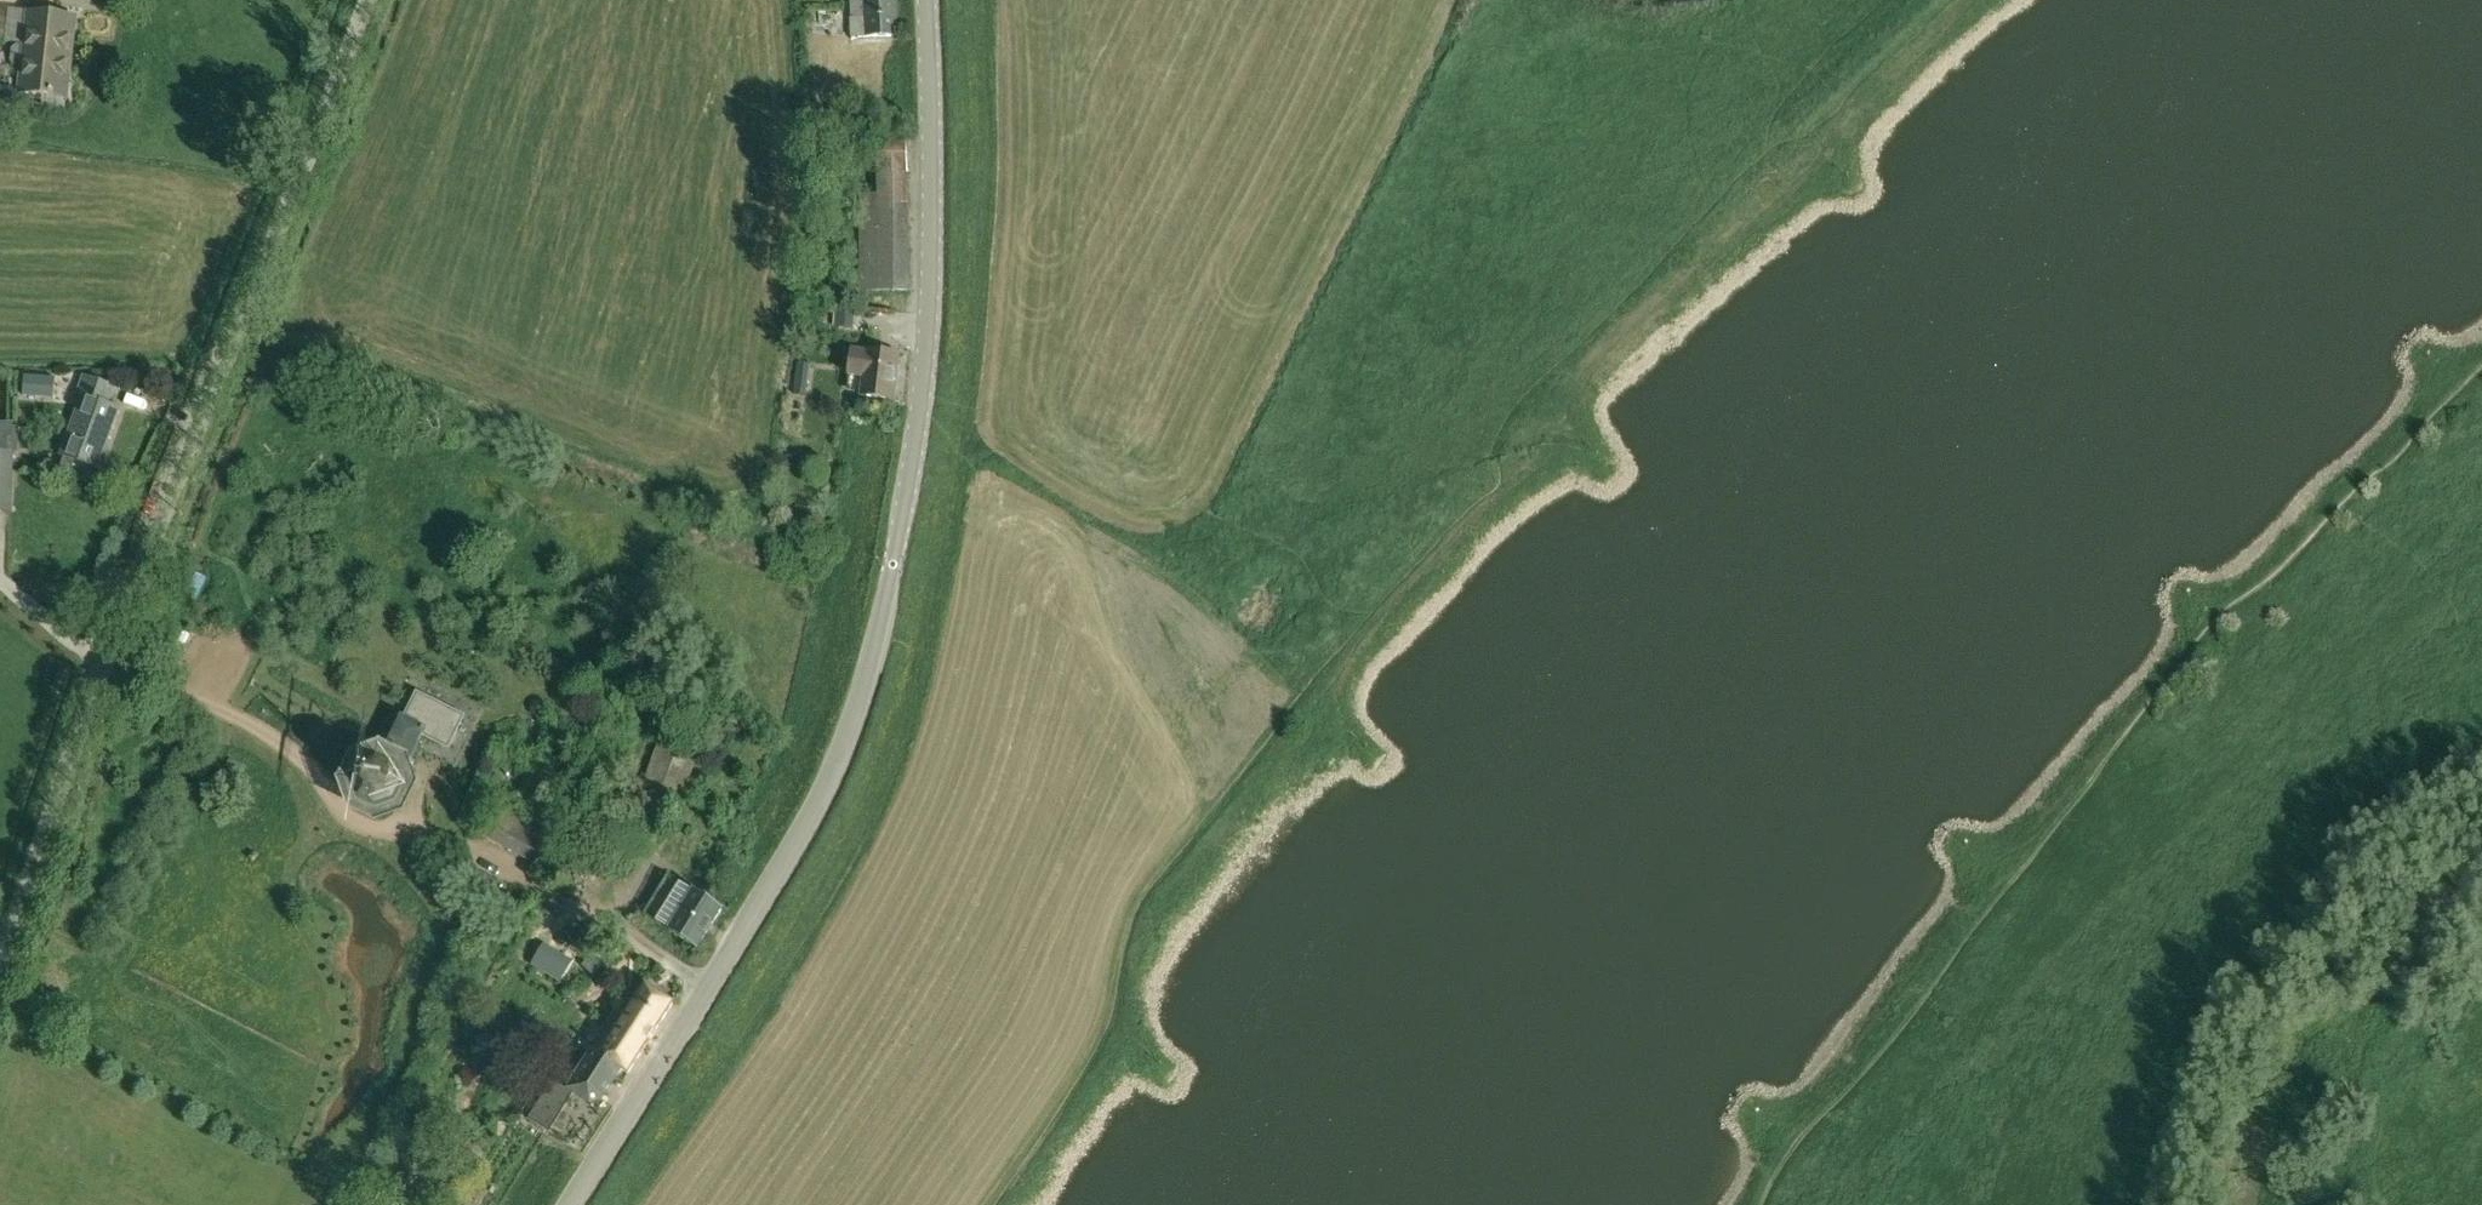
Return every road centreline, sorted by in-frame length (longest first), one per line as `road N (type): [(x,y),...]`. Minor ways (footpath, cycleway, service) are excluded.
road 1 (tertiary): [(562,1204),(781,864),(882,610),(916,430),(929,275),(926,0)]
road 2 (unclassified): [(3,947),(365,0)]

